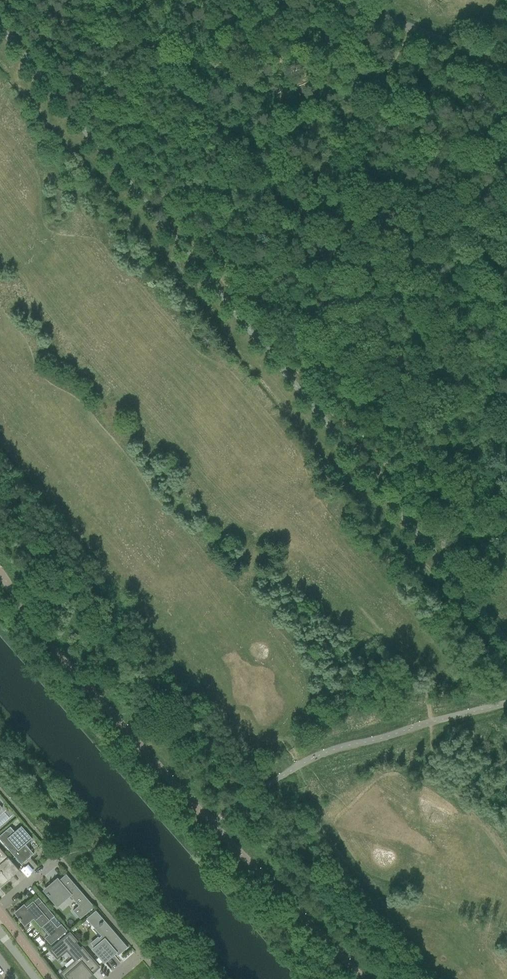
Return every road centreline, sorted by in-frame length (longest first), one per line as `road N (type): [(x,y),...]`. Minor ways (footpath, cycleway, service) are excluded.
road 1 (unclassified): [(506,64),(333,0)]

